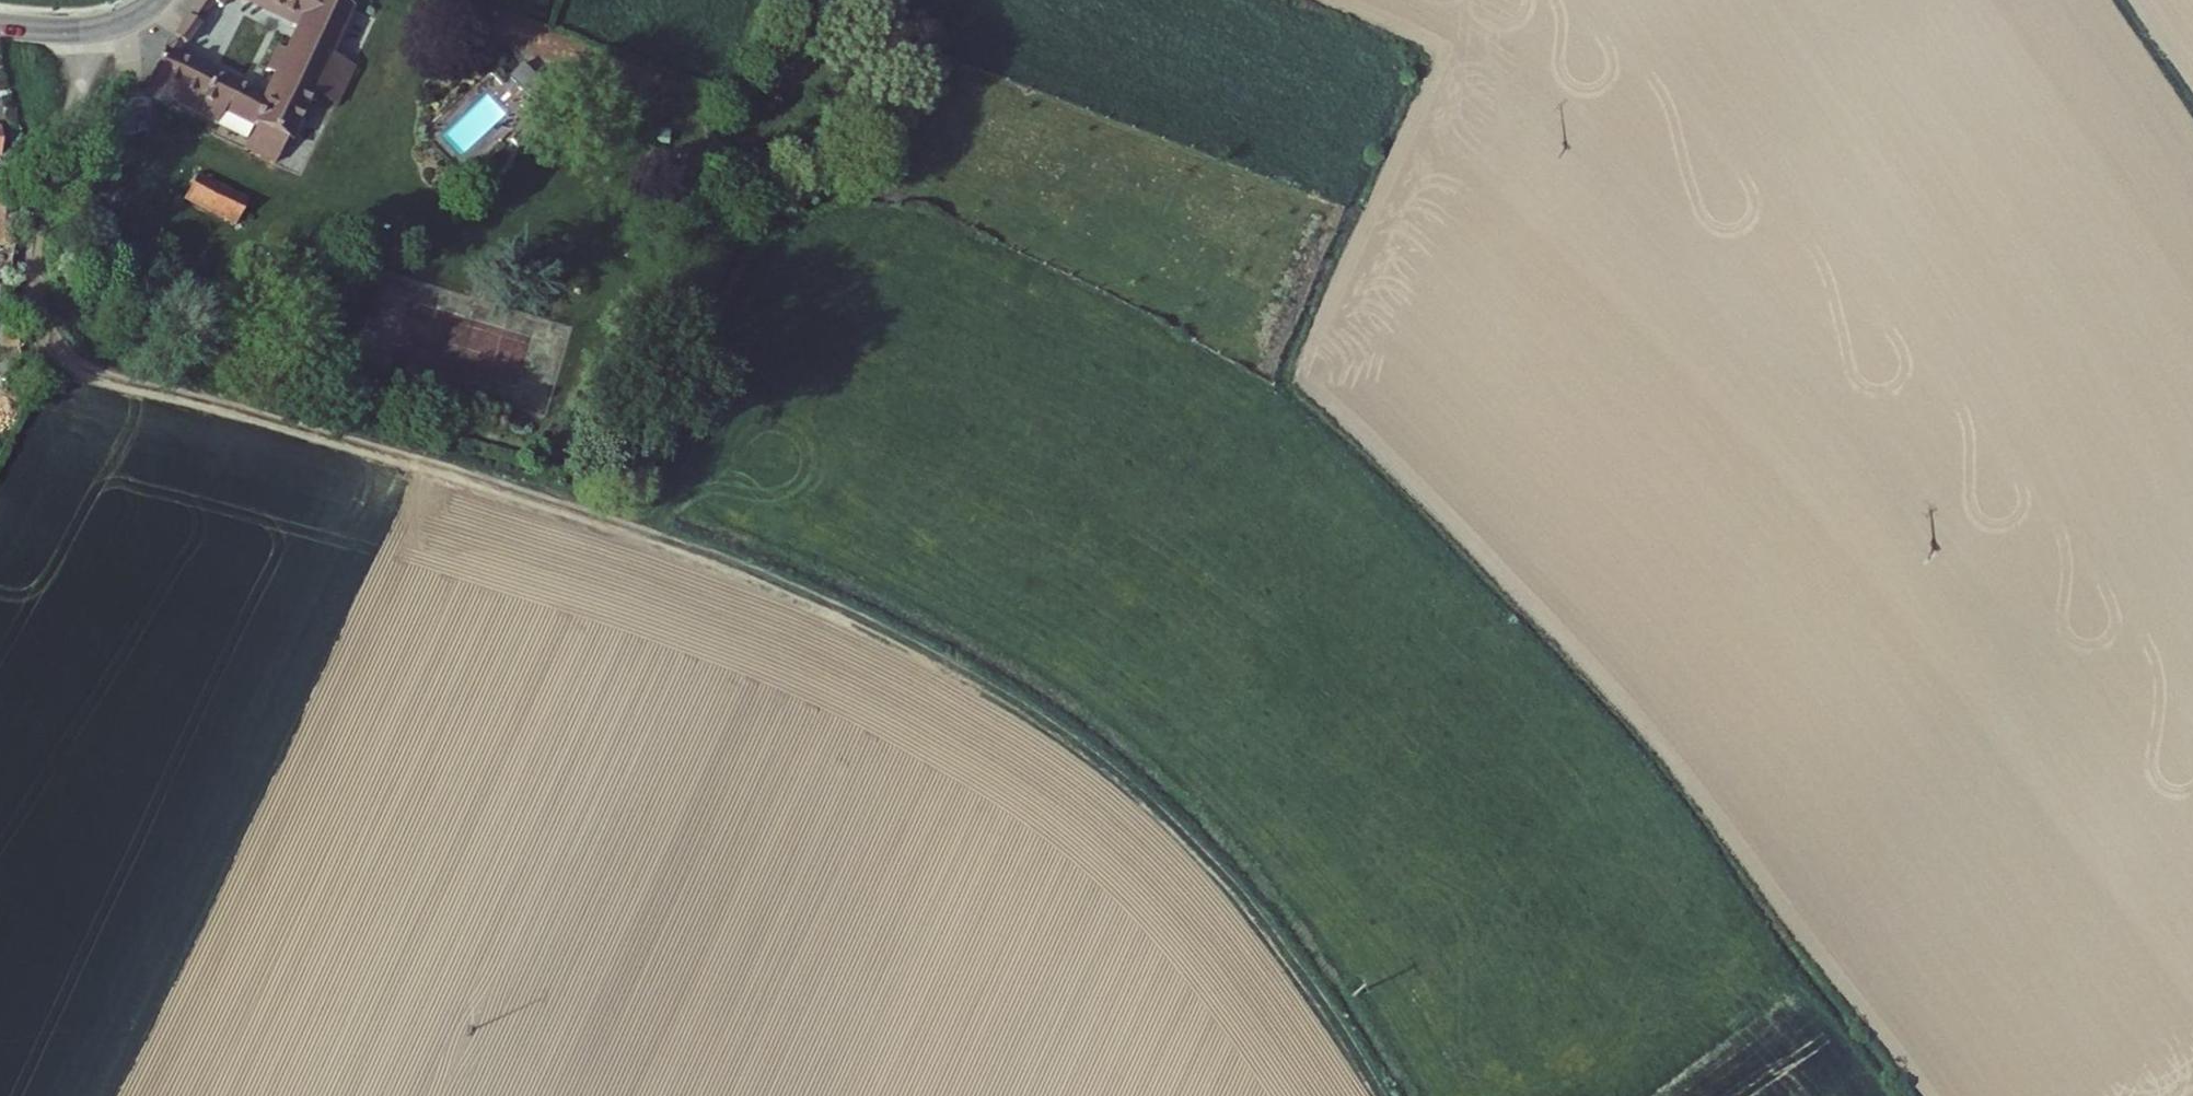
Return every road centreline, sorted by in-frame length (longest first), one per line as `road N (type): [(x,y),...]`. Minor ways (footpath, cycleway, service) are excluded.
road 1 (residential): [(159,0),(88,29),(0,24)]

